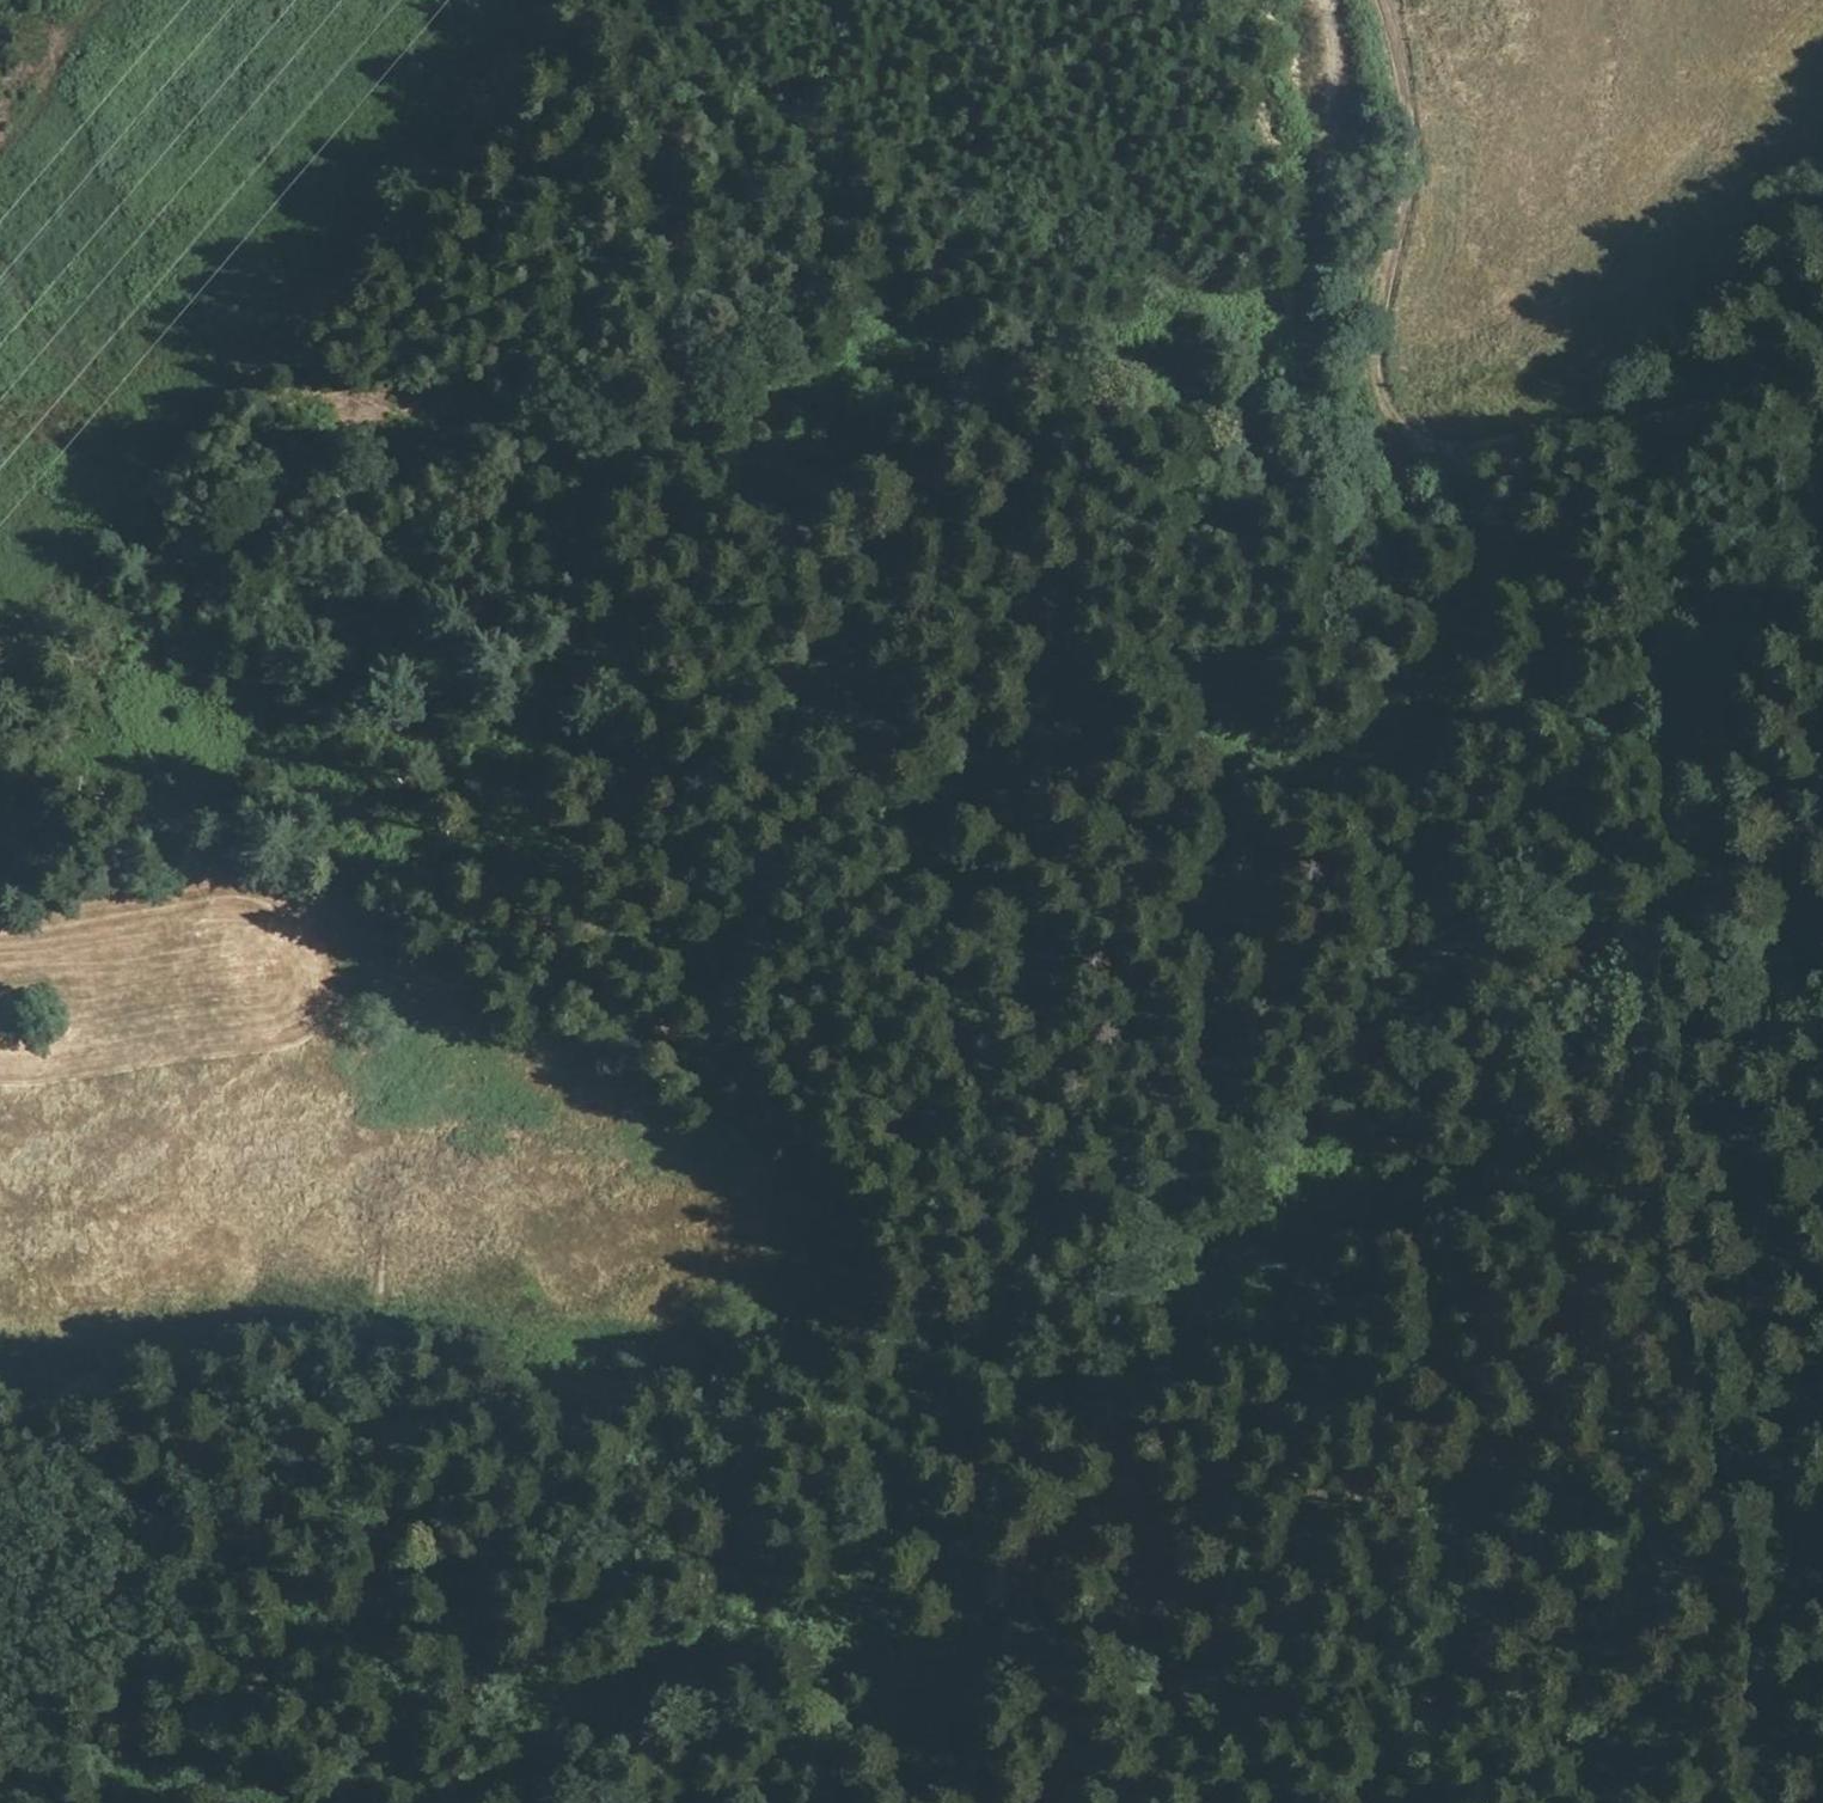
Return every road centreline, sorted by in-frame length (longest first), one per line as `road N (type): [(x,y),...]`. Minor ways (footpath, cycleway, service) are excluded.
road 1 (track): [(1752,1802),(1677,1505),(1519,1230),(1404,1087),(1603,858),(1822,561)]
road 2 (track): [(1822,380),(1599,438),(1461,453),(1394,404),(1387,319),(1408,176),(1366,0)]

